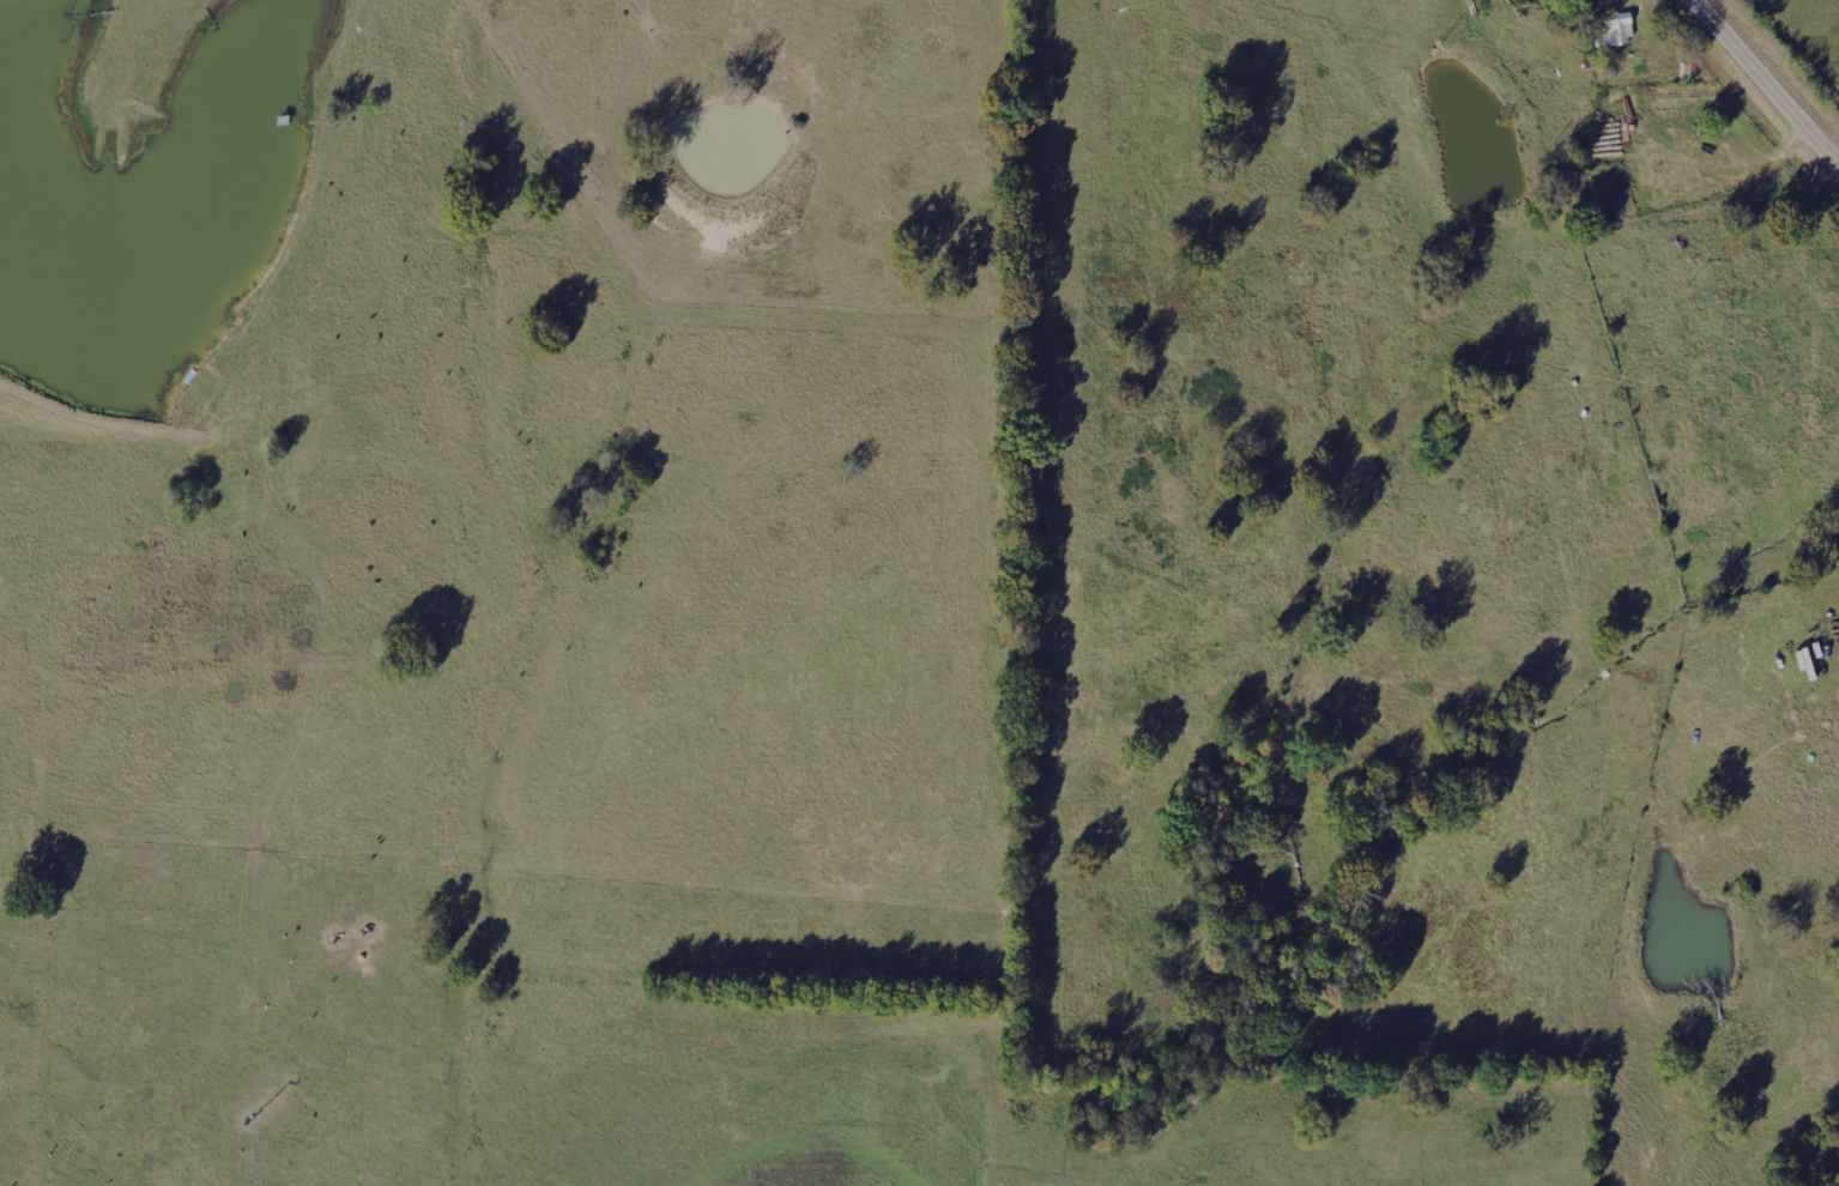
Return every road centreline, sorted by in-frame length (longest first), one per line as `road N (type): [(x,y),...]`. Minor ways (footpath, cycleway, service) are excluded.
road 1 (tertiary): [(1838,180),(1682,0)]

